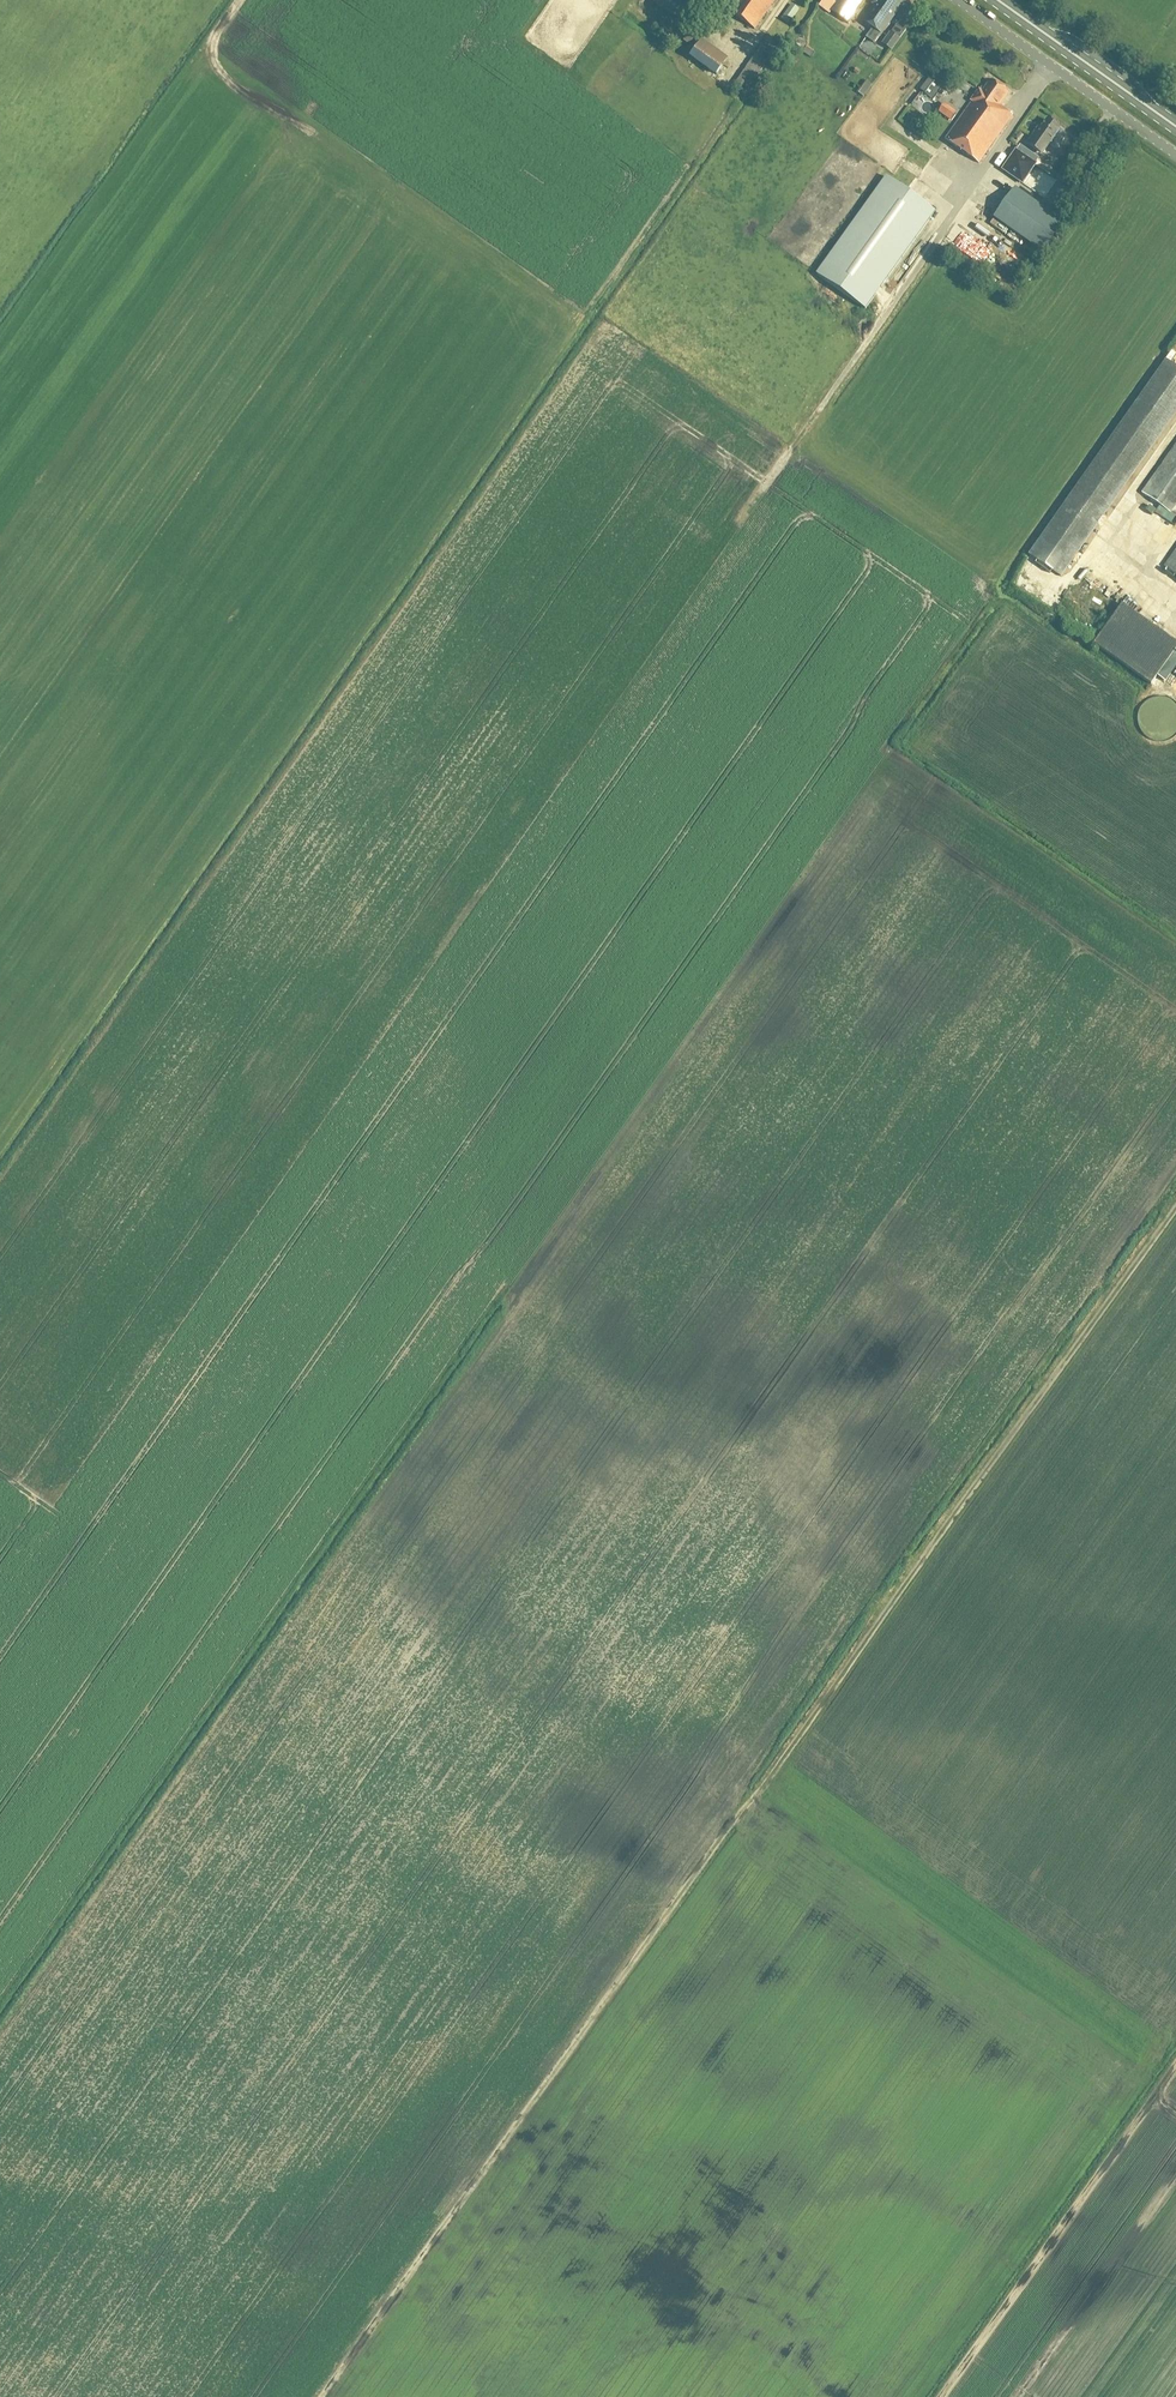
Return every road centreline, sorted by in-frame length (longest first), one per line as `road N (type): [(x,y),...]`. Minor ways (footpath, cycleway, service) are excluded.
road 1 (track): [(322,2396),(1175,1206)]
road 2 (unclassified): [(1175,151),(961,0)]
road 3 (primary): [(1175,127),(998,0)]

